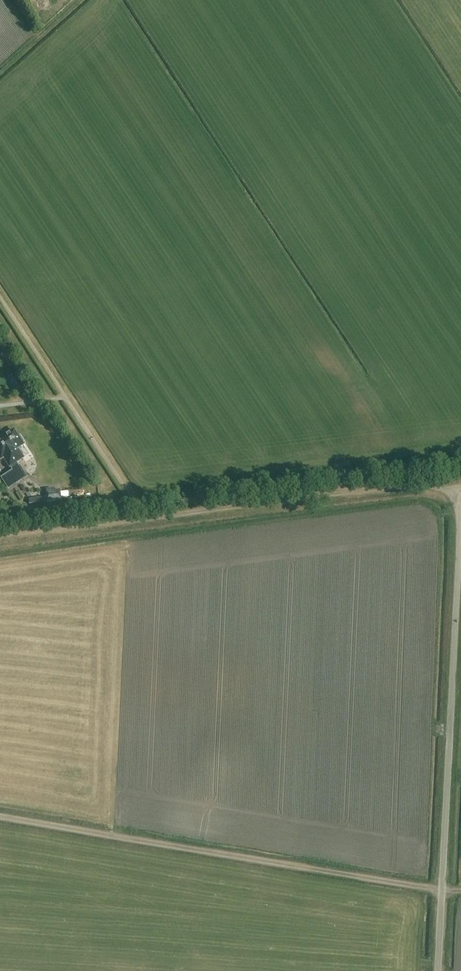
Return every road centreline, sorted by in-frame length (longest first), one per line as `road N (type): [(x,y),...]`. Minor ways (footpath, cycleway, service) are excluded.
road 1 (track): [(460,891),(0,818)]
road 2 (track): [(0,534),(404,487),(460,497)]
road 3 (unclassified): [(438,970),(460,510)]

